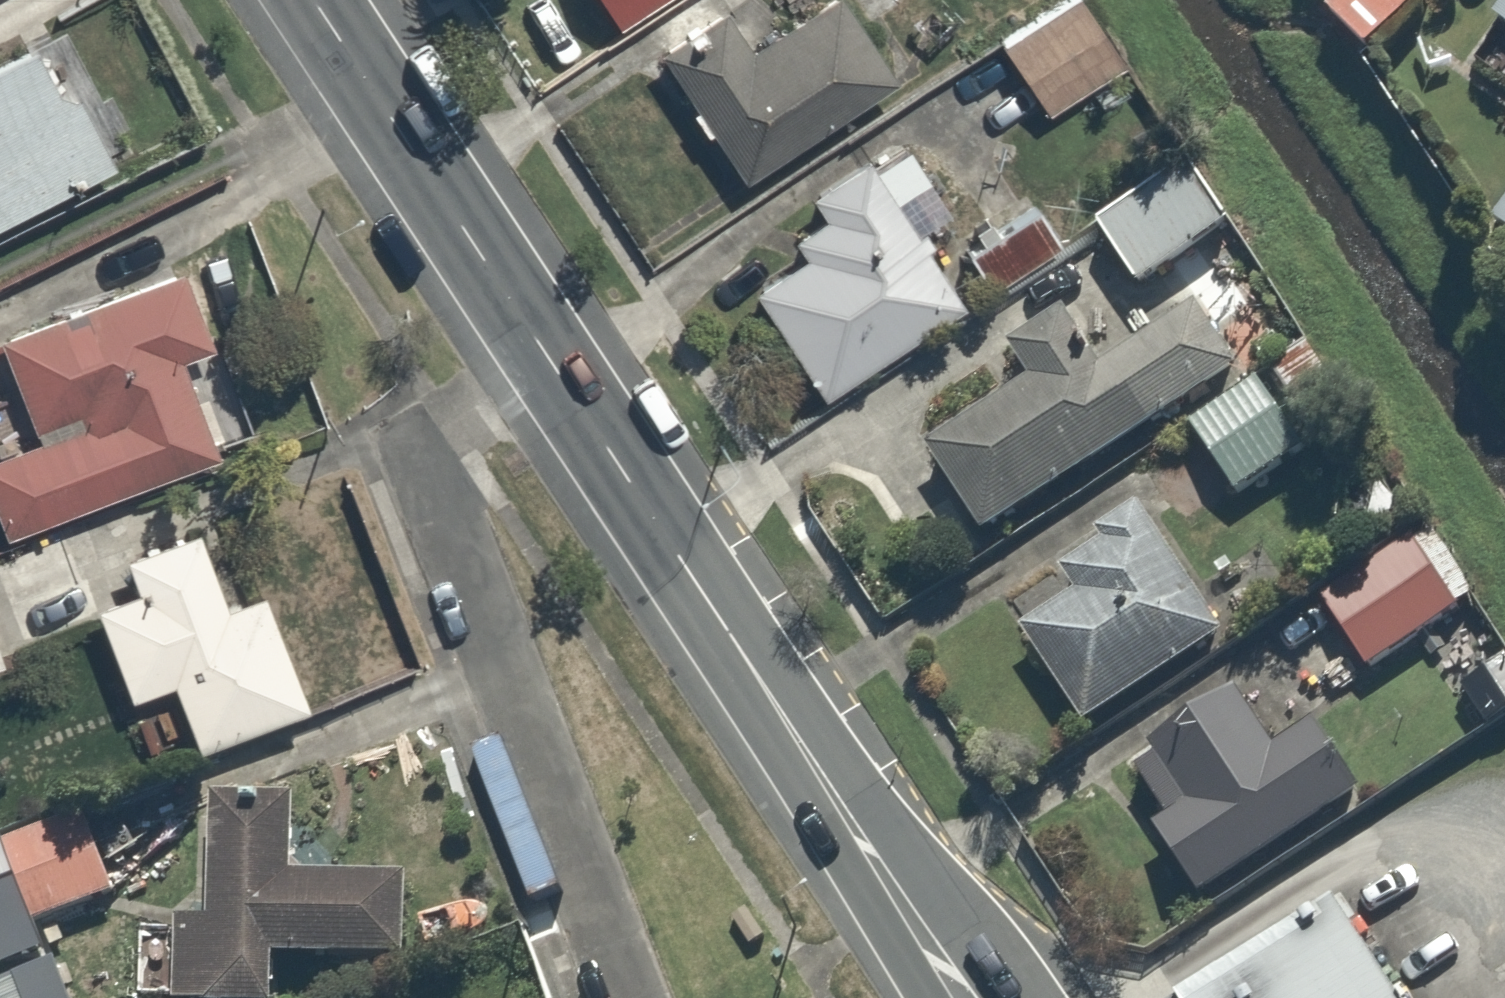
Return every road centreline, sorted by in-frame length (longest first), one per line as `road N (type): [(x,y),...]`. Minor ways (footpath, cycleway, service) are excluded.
road 1 (secondary): [(545,354),(952,997)]
road 2 (residential): [(636,997),(437,466),(440,442),(545,354)]
road 3 (secondary): [(312,0),(545,354)]

